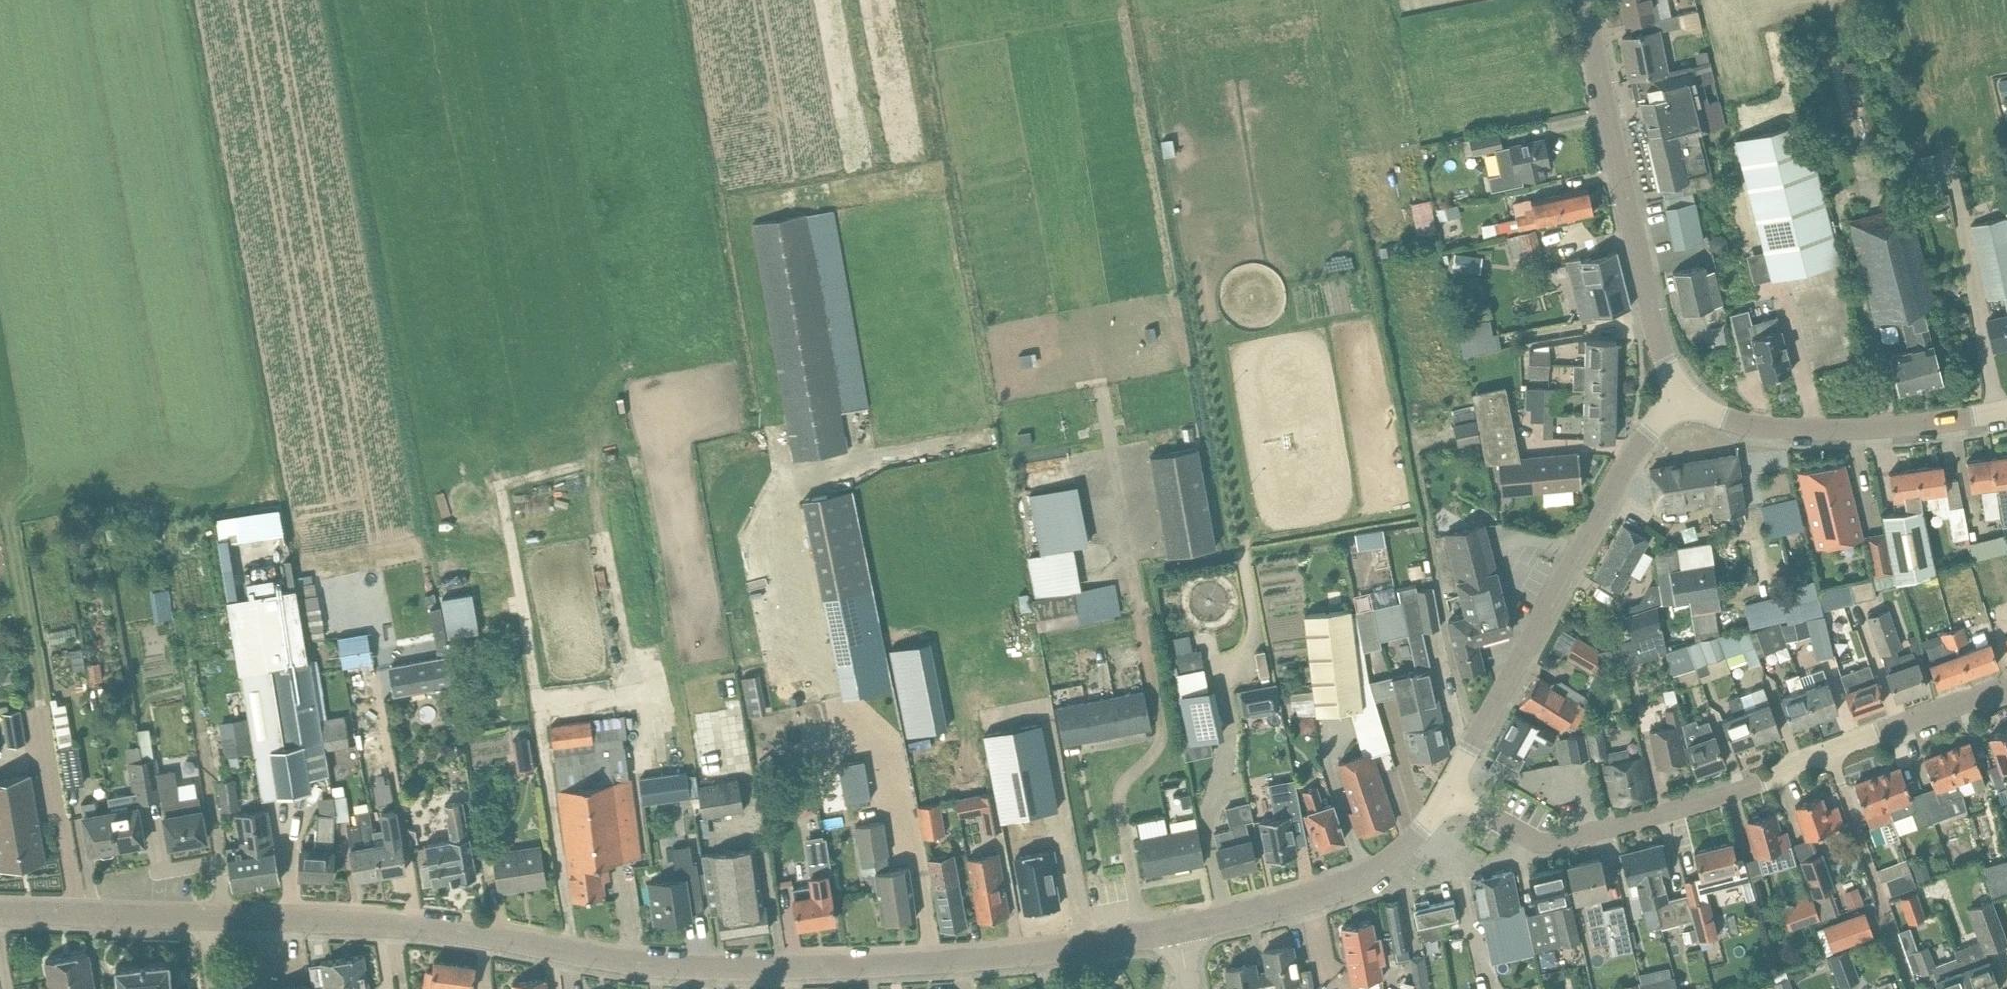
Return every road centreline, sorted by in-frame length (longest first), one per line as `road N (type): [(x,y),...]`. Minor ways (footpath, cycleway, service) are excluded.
road 1 (secondary): [(0,911),(367,921),(618,962),(714,969),(958,961),(1180,929)]
road 2 (residential): [(1448,792),(1544,845),(1771,780),(1793,762),(2006,686)]
road 3 (secondary): [(1448,792),(1622,471),(1681,402)]
road 4 (tertiary): [(1681,402),(1642,276),(1584,0)]
road 5 (secondary): [(1681,402),(1768,429),(1929,424),(2006,410)]
road 6 (secondary): [(1180,929),(1315,897),(1366,875),(1417,833),(1448,792)]

